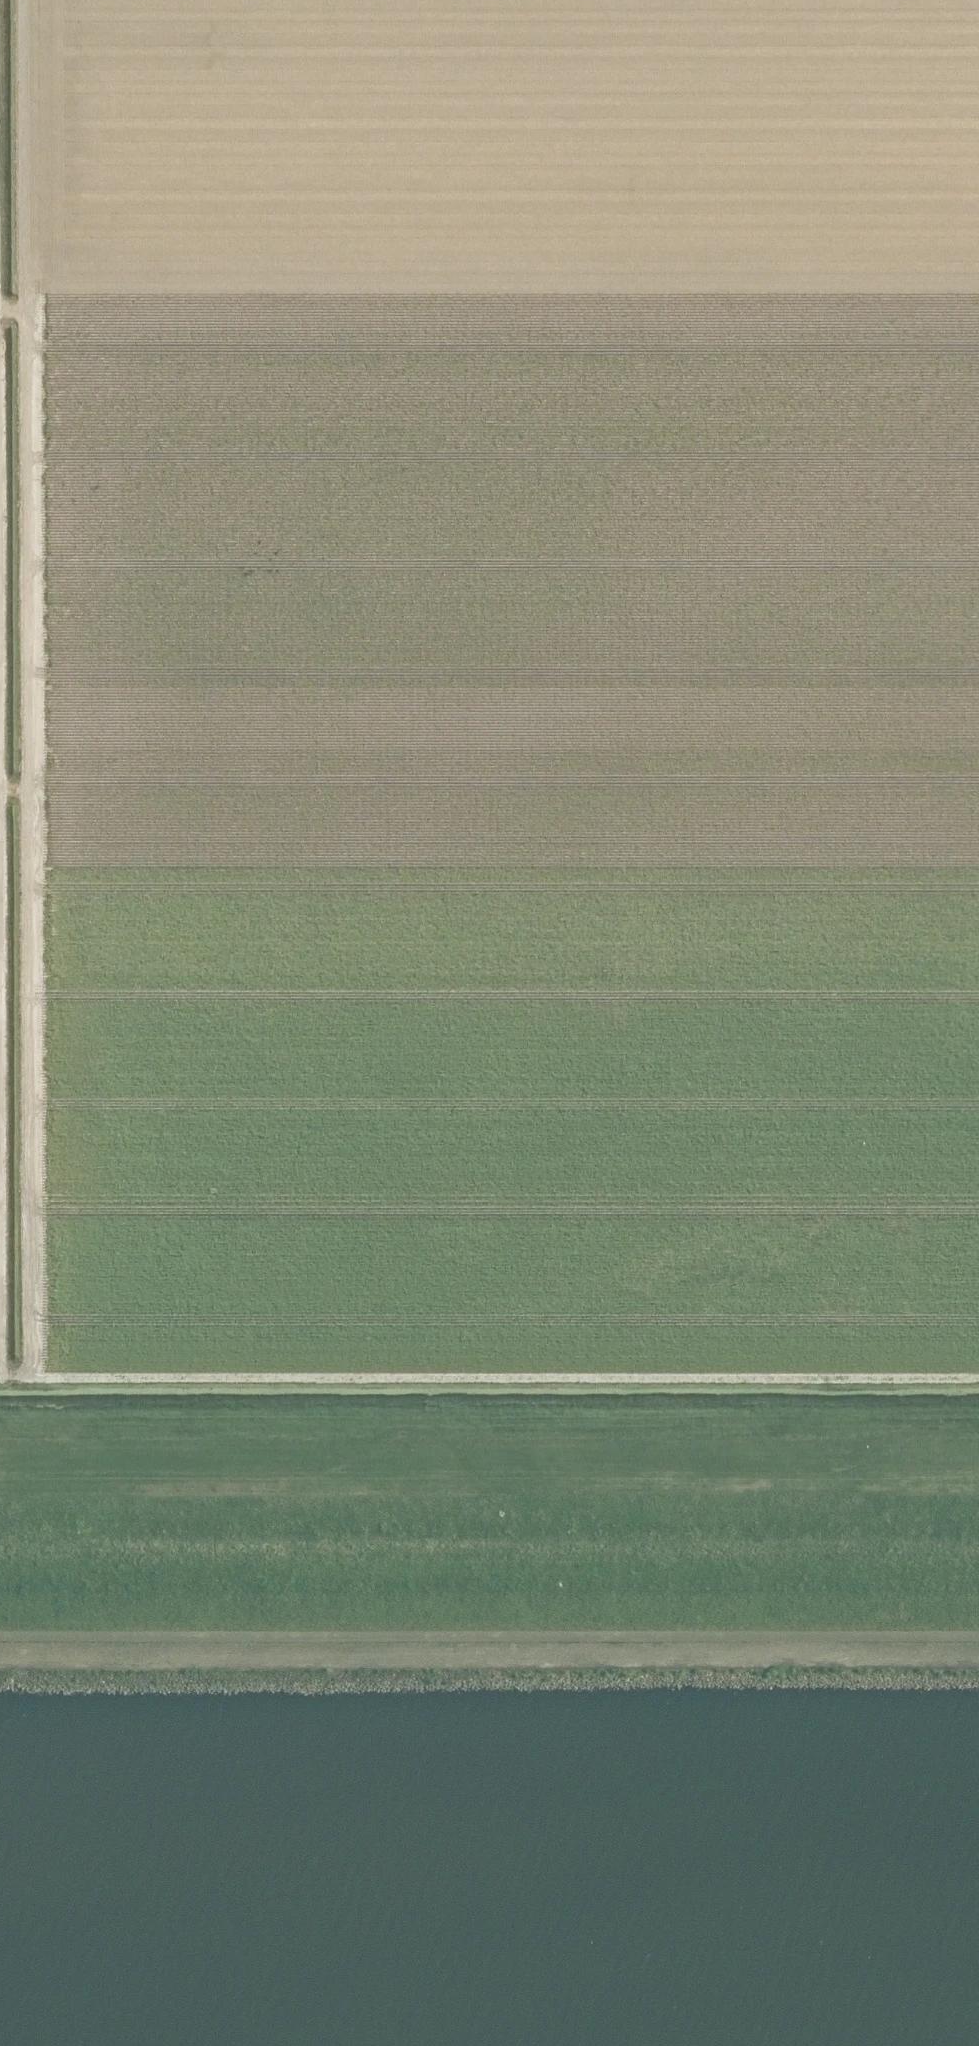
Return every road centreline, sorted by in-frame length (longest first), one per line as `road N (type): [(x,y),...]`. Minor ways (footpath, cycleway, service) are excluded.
road 1 (unclassified): [(0,1633),(978,1632)]

